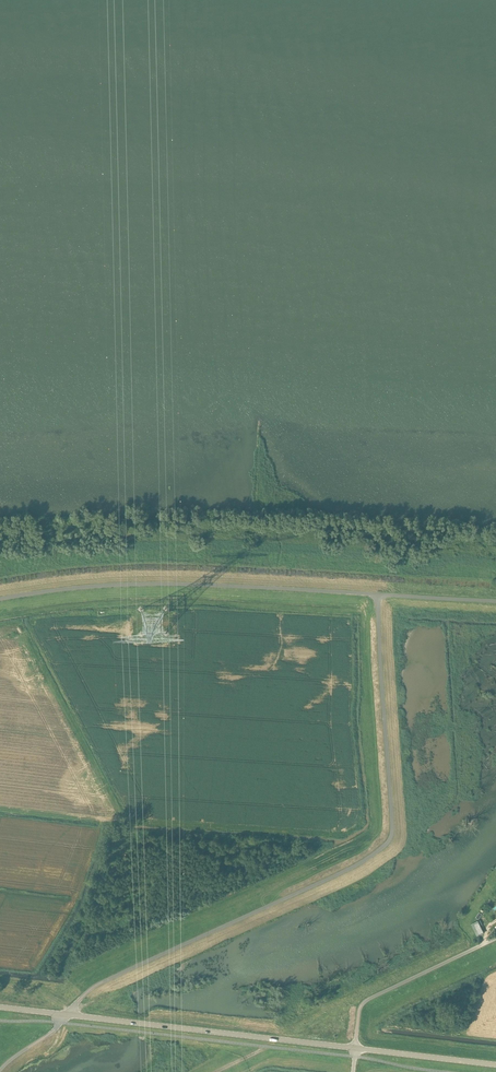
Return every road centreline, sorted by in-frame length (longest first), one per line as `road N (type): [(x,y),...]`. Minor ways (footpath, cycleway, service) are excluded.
road 1 (unclassified): [(67,1015),(123,972),(380,852),(393,824),(379,594)]
road 2 (unclassified): [(379,594),(158,584),(0,599)]
road 3 (secondary): [(67,1015),(356,1048)]
road 4 (secondary): [(356,1048),(495,1064)]

